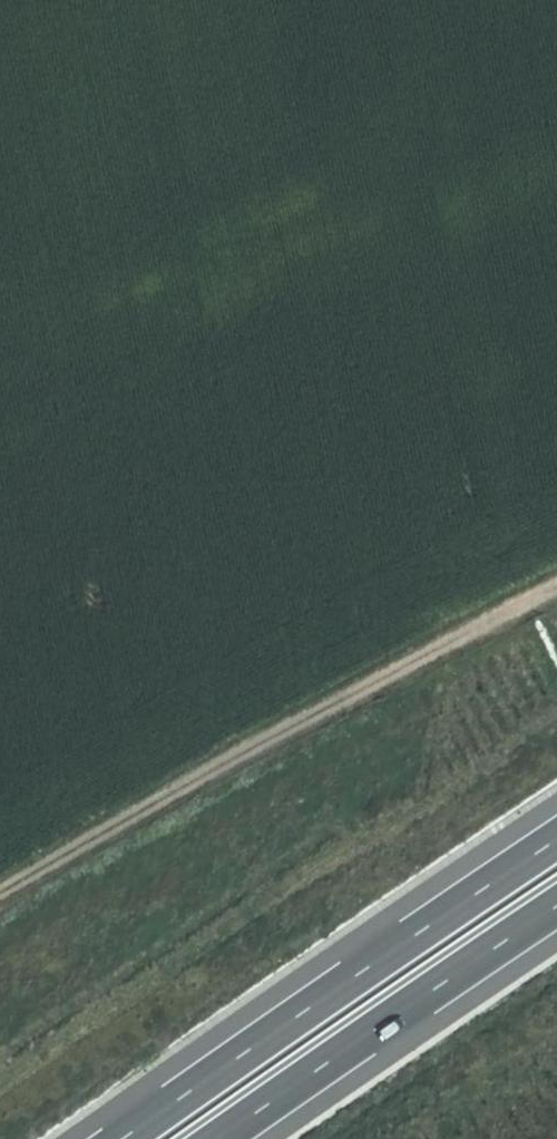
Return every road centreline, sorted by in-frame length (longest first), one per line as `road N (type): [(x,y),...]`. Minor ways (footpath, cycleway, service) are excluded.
road 1 (track): [(556,589),(305,716),(0,894)]
road 2 (motorway): [(556,829),(114,1138)]
road 3 (motorway): [(210,1138),(556,900)]

